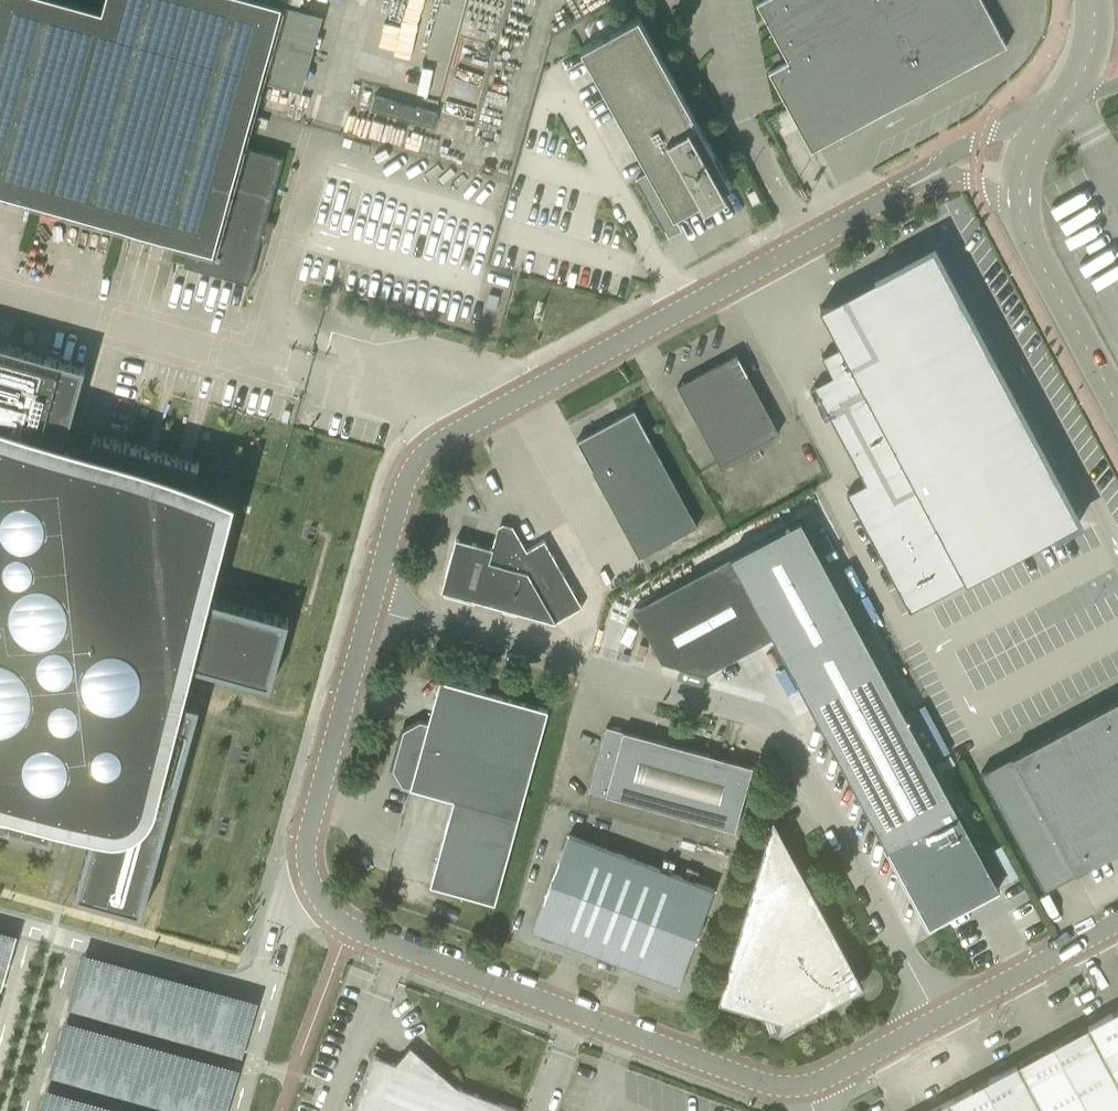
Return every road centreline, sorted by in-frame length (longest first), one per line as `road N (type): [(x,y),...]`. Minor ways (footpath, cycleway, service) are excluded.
road 1 (unclassified): [(939,1017),(775,721),(371,610)]
road 2 (unclassified): [(807,1084),(768,1085),(349,927),(321,899),(307,863),(326,766)]
road 3 (unclassified): [(371,610),(402,494),(431,446),(806,242)]
road 4 (unclassified): [(717,0),(739,122),(806,242)]
road 5 (tertiary): [(1019,199),(1029,240),(1117,406)]
road 6 (unclassified): [(939,1017),(1117,922)]
road 7 (unclassified): [(1064,102),(982,139),(903,190)]
road 8 (unclassified): [(371,610),(326,766)]
road 9 (unclassified): [(807,1084),(939,1017)]
road 10 (unclassified): [(903,190),(961,179),(1019,199)]

